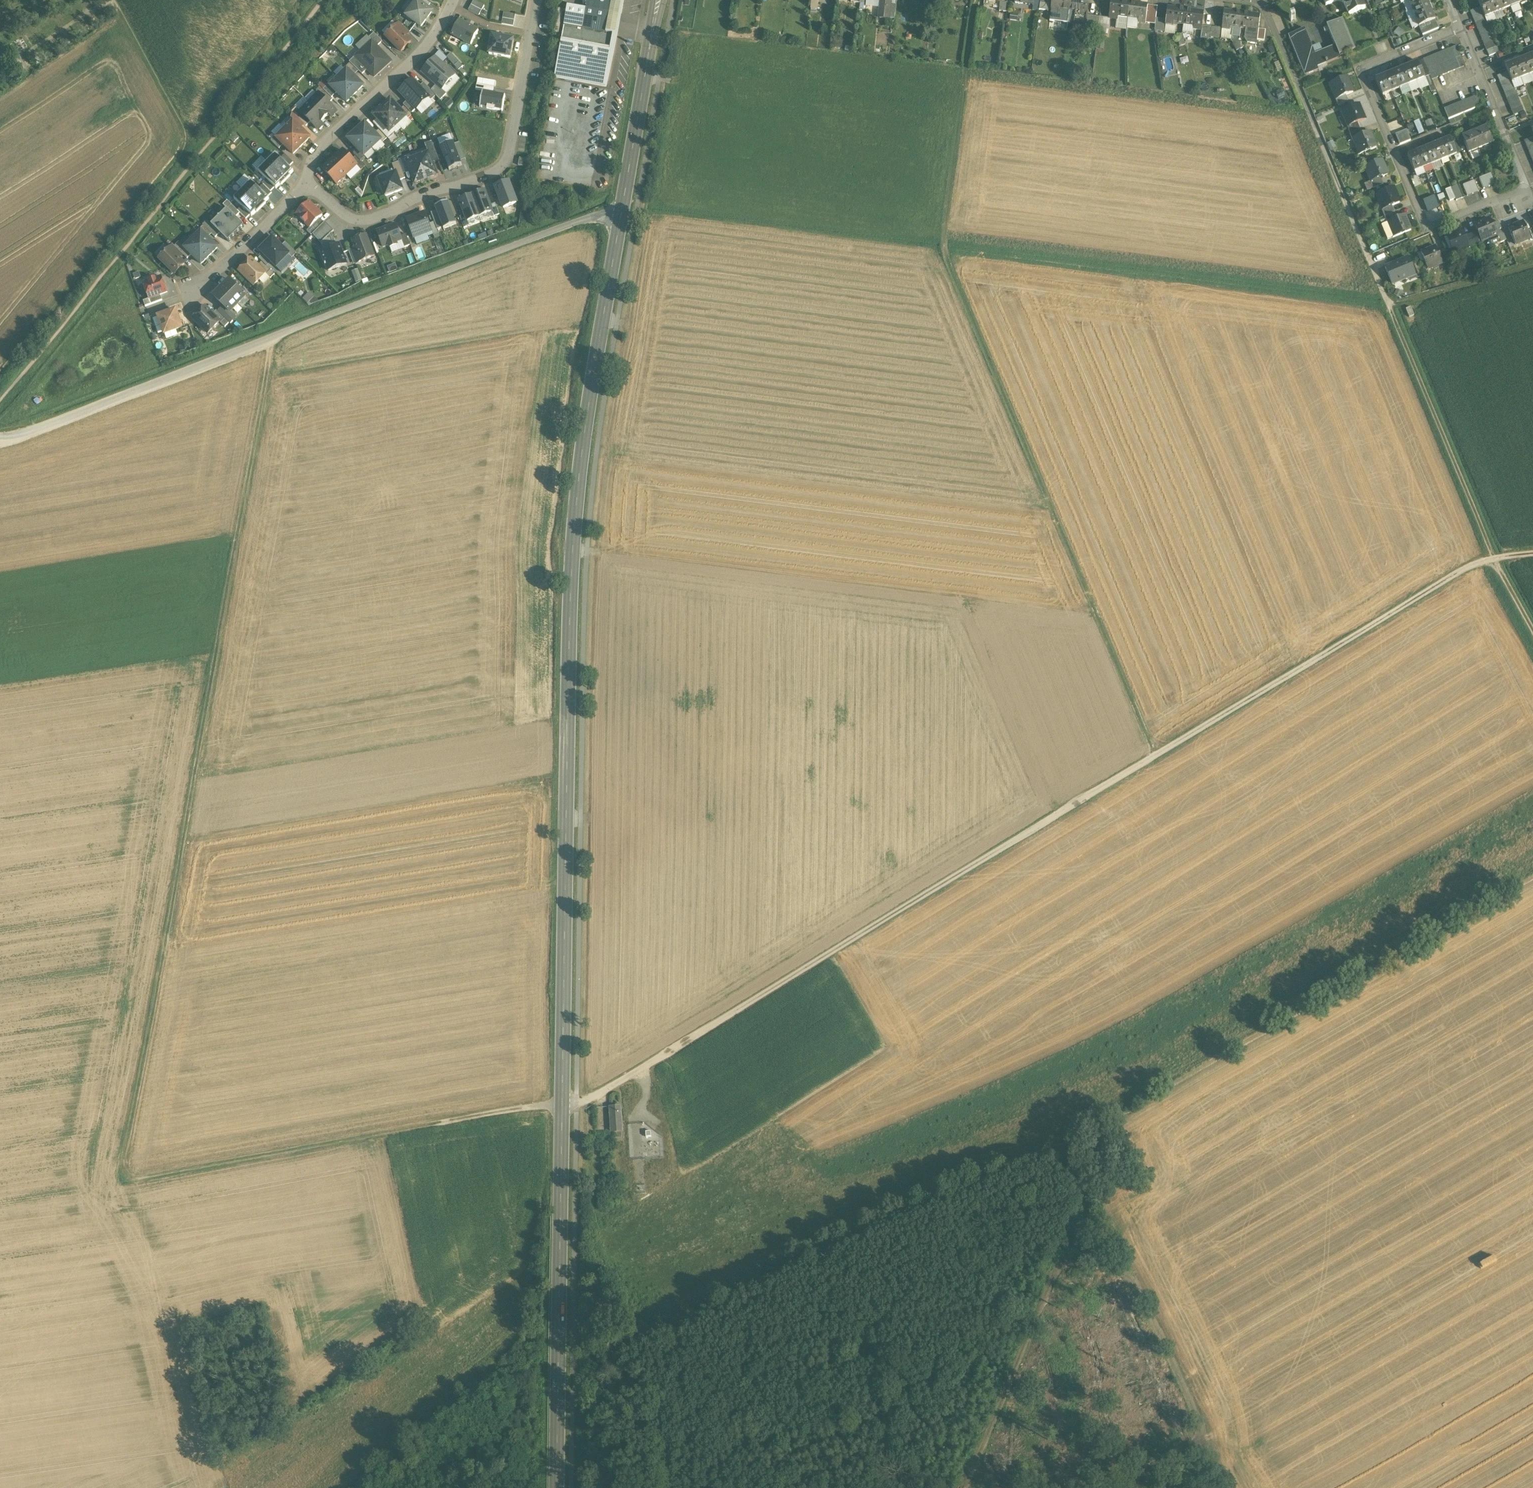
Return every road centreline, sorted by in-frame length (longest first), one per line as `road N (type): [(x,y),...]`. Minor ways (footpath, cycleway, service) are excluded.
road 1 (track): [(1496,562),(588,1102),(122,1182),(272,339)]
road 2 (primary): [(559,1487),(573,540),(659,0)]
road 3 (track): [(1159,757),(944,242),(968,59)]
road 4 (track): [(114,0),(191,137),(0,376)]
road 5 (track): [(944,242),(1385,296)]
road 6 (track): [(969,1487),(1091,1170),(1130,1144),(1110,1109)]
road 7 (residential): [(305,184),(357,222),(502,167),(536,0)]
road 8 (residential): [(1527,188),(1428,227),(1360,68),(1459,25)]
road 9 (track): [(1385,296),(1496,562)]
road 10 (residential): [(452,0),(431,45),(318,149),(305,184)]
road 11 (track): [(1308,109),(1385,296)]
road 12 (residential): [(1459,25),(1527,188)]
road 13 (residential): [(305,184),(229,263),(191,289)]
road 14 (track): [(1386,300),(1532,261)]

